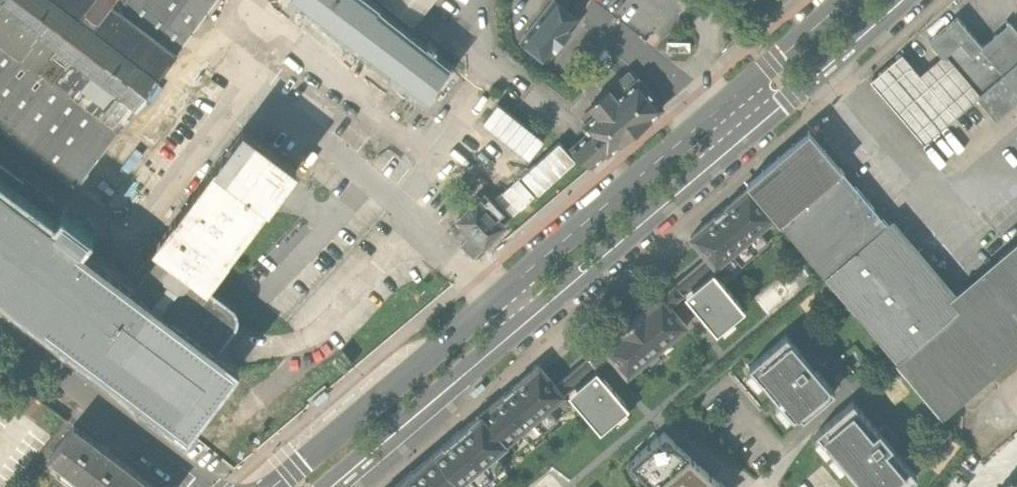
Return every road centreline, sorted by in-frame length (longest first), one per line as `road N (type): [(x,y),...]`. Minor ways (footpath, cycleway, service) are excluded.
road 1 (secondary): [(497,297),(275,486)]
road 2 (secondary): [(523,327),(741,141)]
road 3 (secondary): [(715,112),(497,297)]
road 4 (residential): [(204,486),(0,329)]
road 5 (secondary): [(332,486),(523,327)]
road 6 (secondary): [(741,141),(903,0)]
road 7 (secondary): [(843,0),(715,112)]

